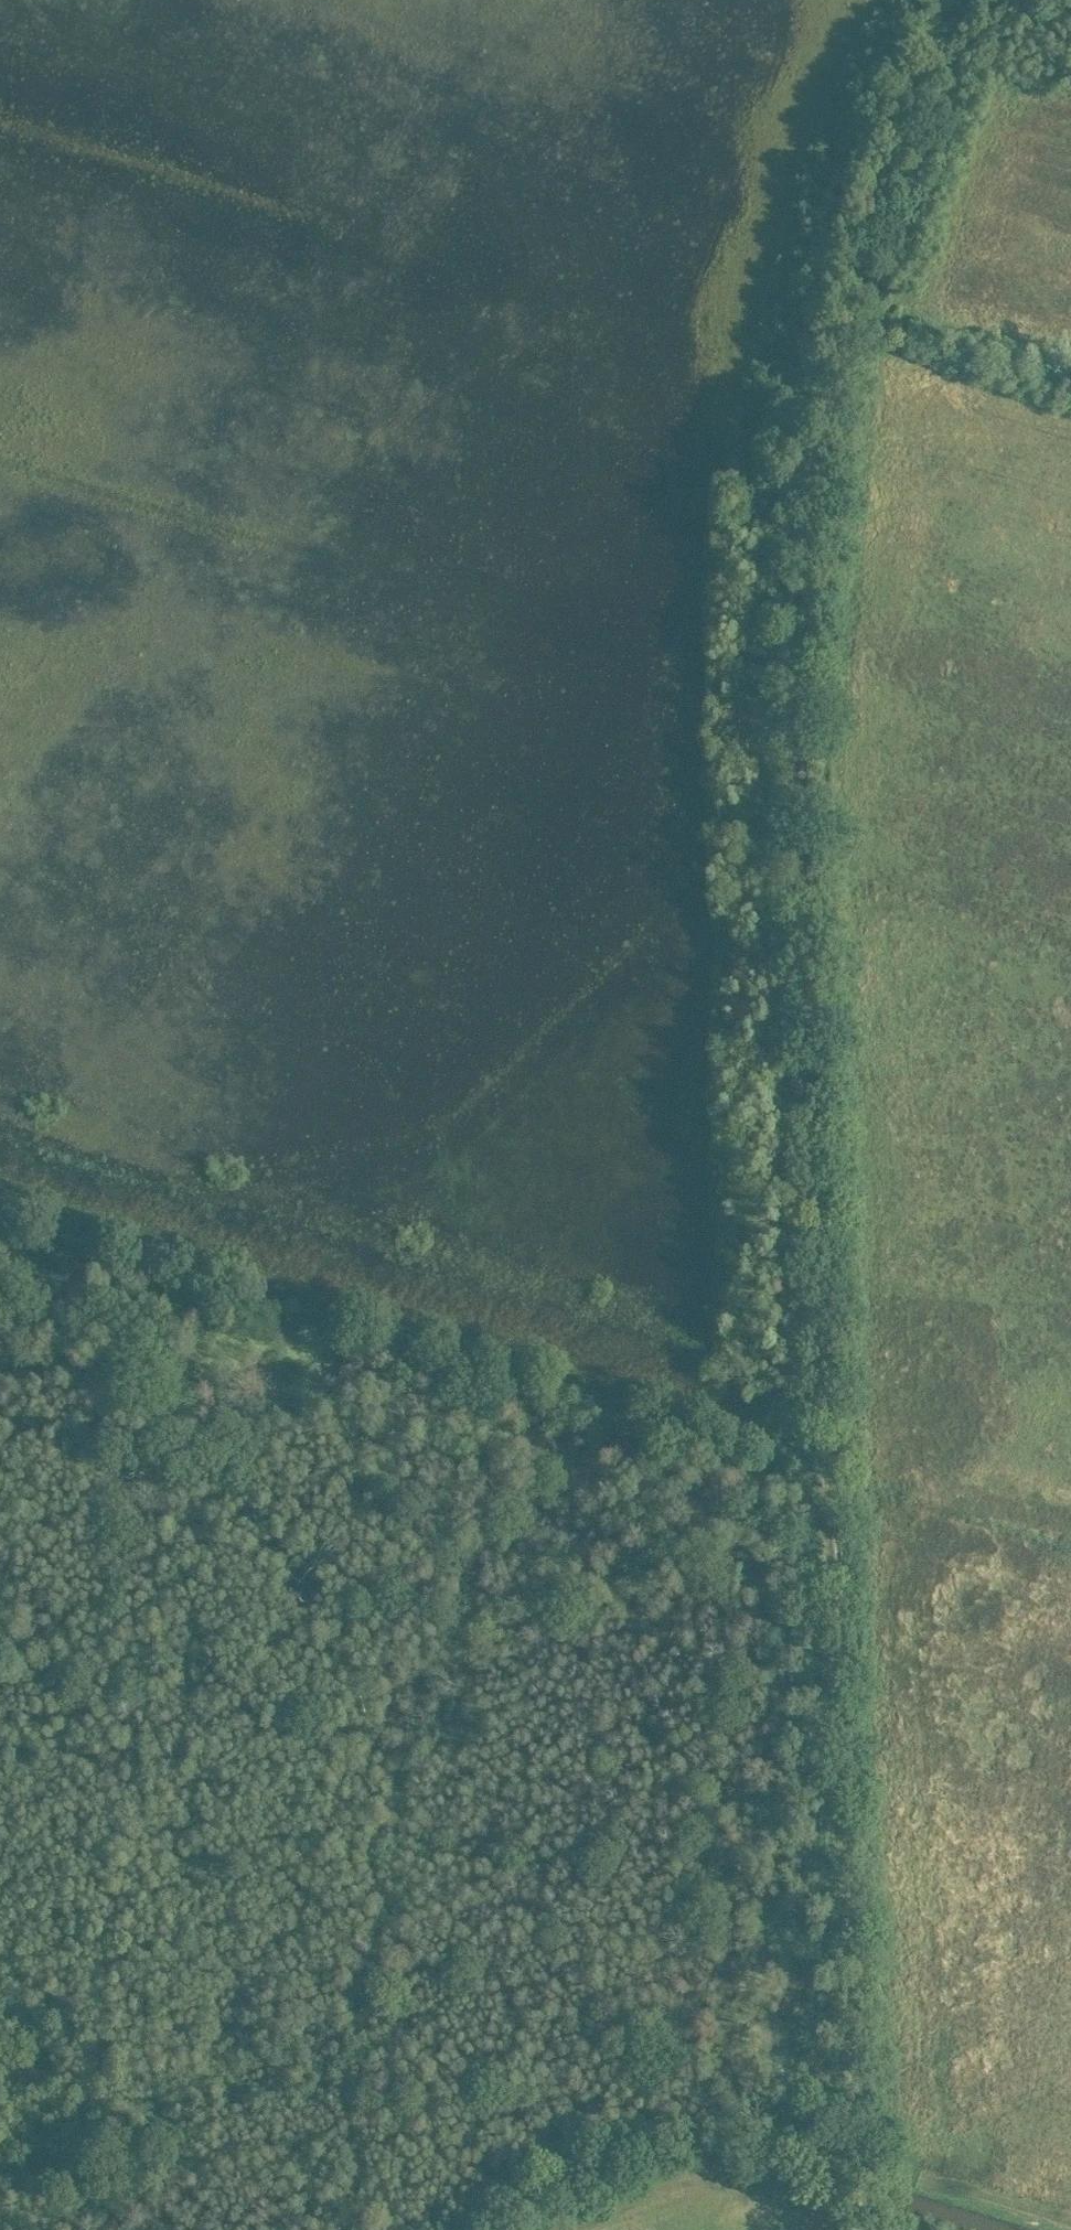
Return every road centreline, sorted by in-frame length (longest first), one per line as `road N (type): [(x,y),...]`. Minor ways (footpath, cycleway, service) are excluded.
road 1 (track): [(966,0),(882,192),(836,363),(816,464),(795,701),(856,2229)]

